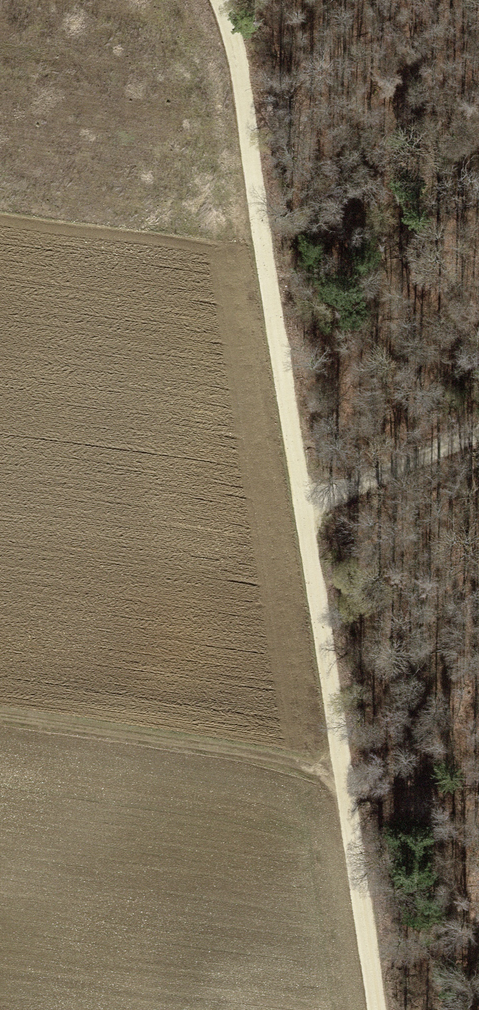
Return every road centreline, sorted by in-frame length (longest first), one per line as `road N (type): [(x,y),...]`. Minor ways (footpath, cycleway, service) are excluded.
road 1 (track): [(350,764),(241,14),(232,0)]
road 2 (track): [(0,711),(350,764)]
road 3 (track): [(381,1009),(350,764)]
road 4 (track): [(306,491),(478,427)]

